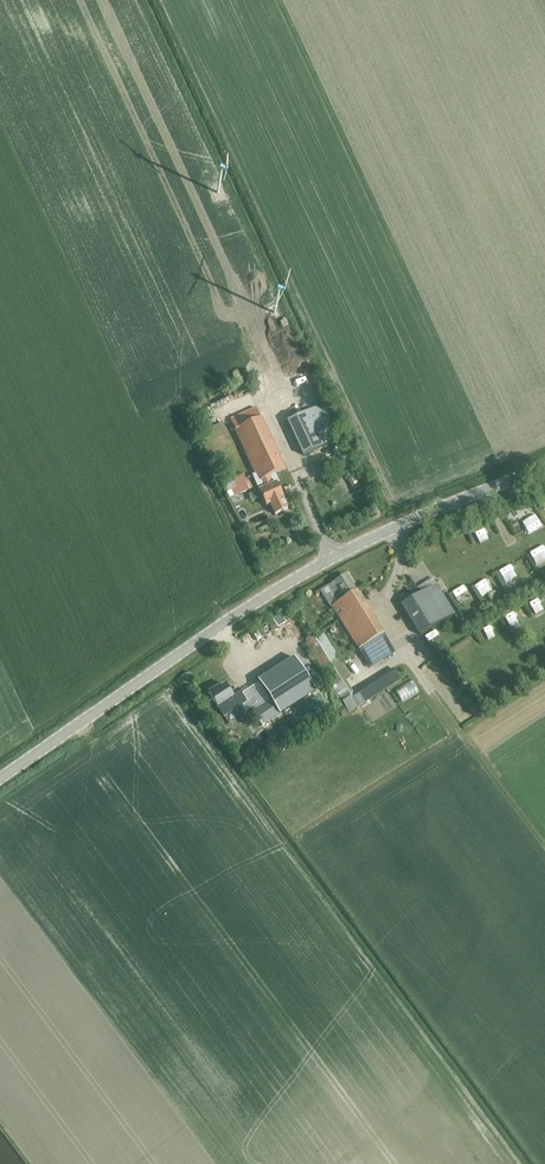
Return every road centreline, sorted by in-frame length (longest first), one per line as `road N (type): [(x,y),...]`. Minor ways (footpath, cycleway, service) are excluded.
road 1 (tertiary): [(0,778),(279,588),(398,525),(544,467)]

